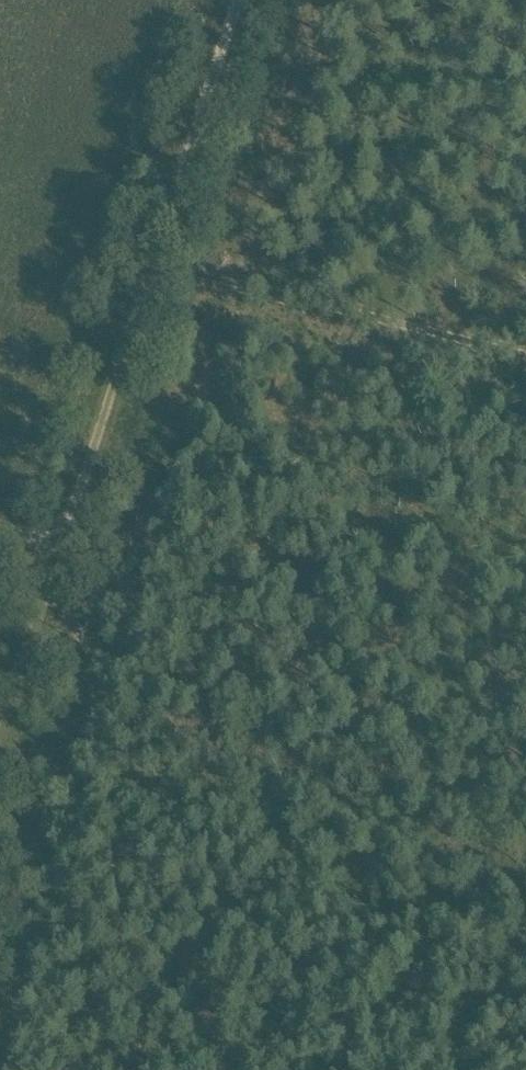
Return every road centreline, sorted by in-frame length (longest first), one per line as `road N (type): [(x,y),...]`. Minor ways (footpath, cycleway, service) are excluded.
road 1 (track): [(163,248),(525,348)]
road 2 (track): [(60,549),(163,248)]
road 3 (track): [(235,0),(163,248)]
road 4 (track): [(0,740),(60,549)]

